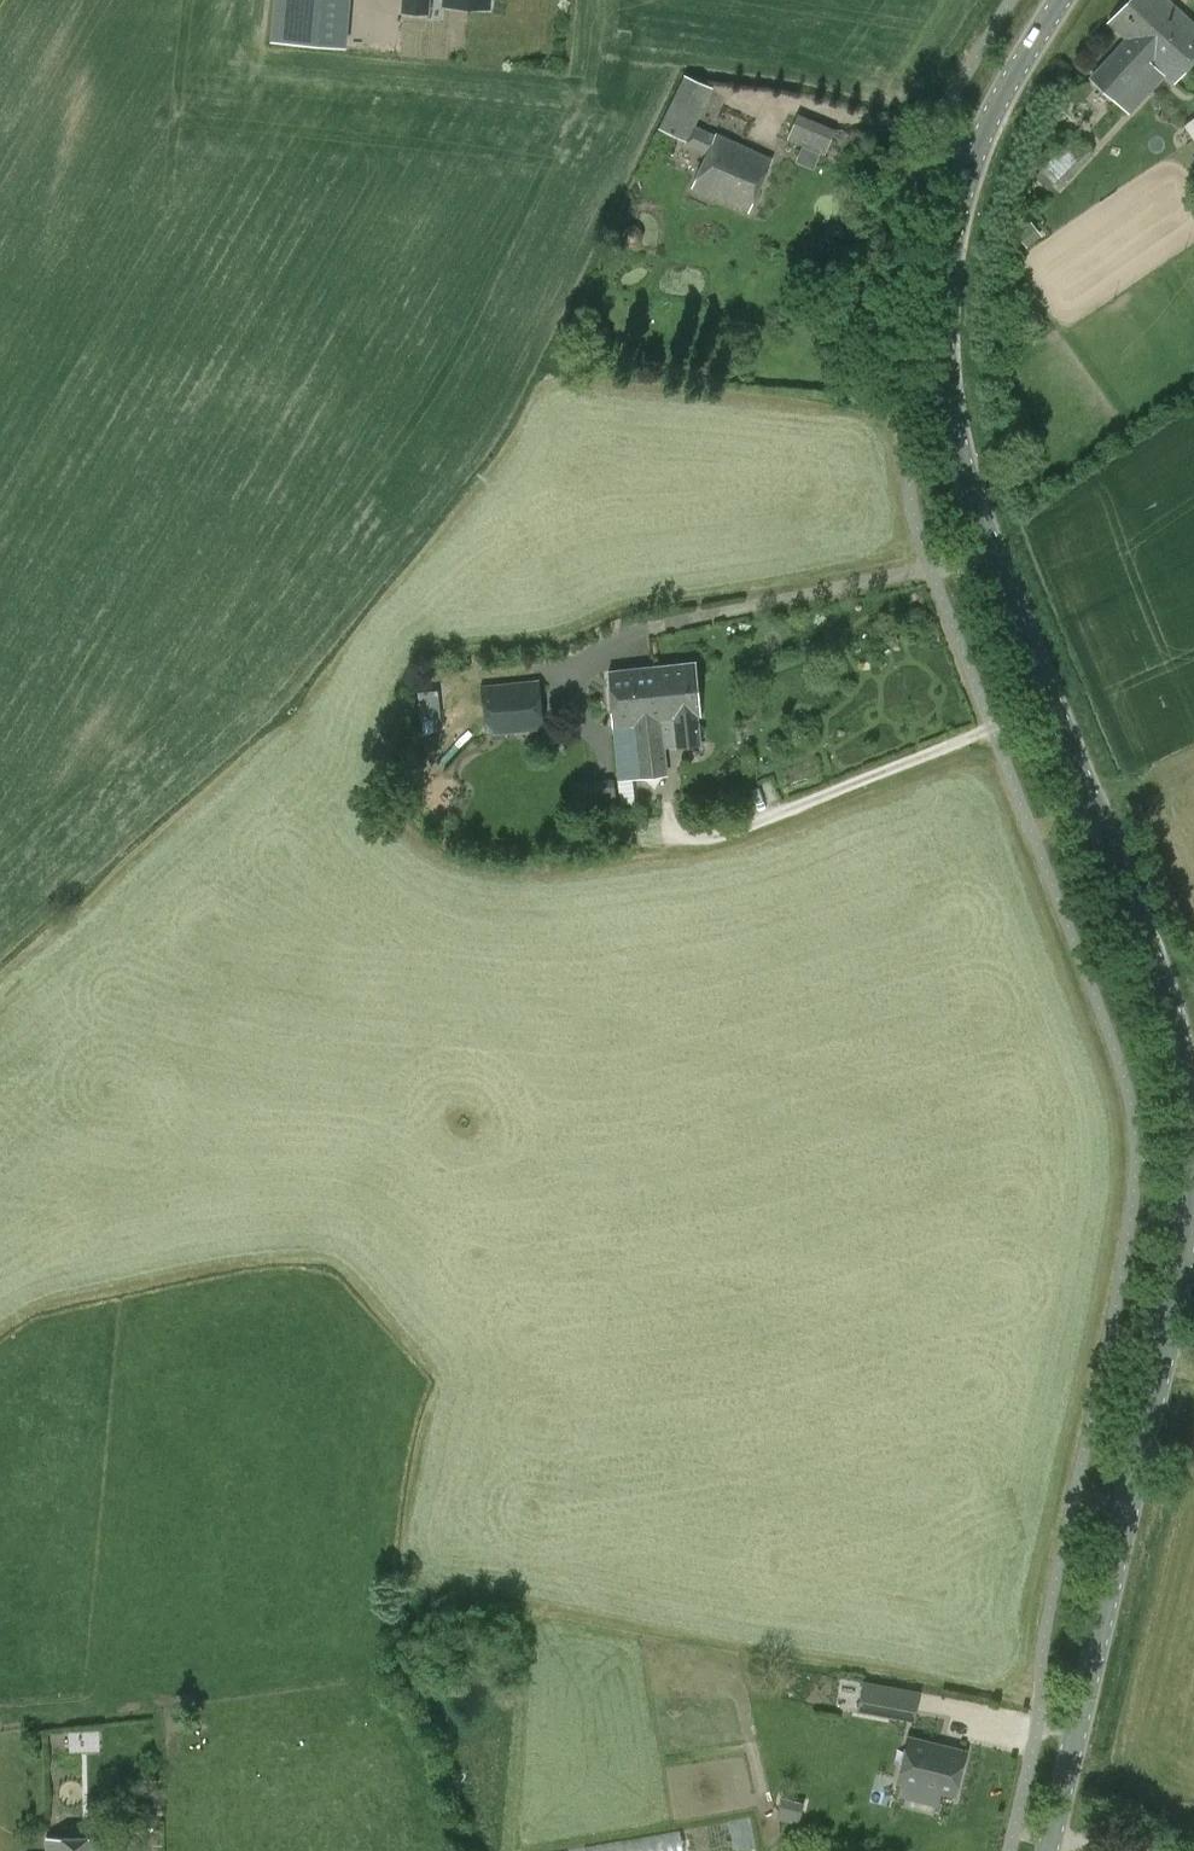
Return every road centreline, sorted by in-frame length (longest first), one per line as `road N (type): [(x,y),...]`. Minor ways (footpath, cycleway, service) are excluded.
road 1 (tertiary): [(1047,1850),(1174,1302),(1192,1177),(1182,1030),(976,509),(948,398),(944,291),(965,189),(1006,87),(1062,0)]

